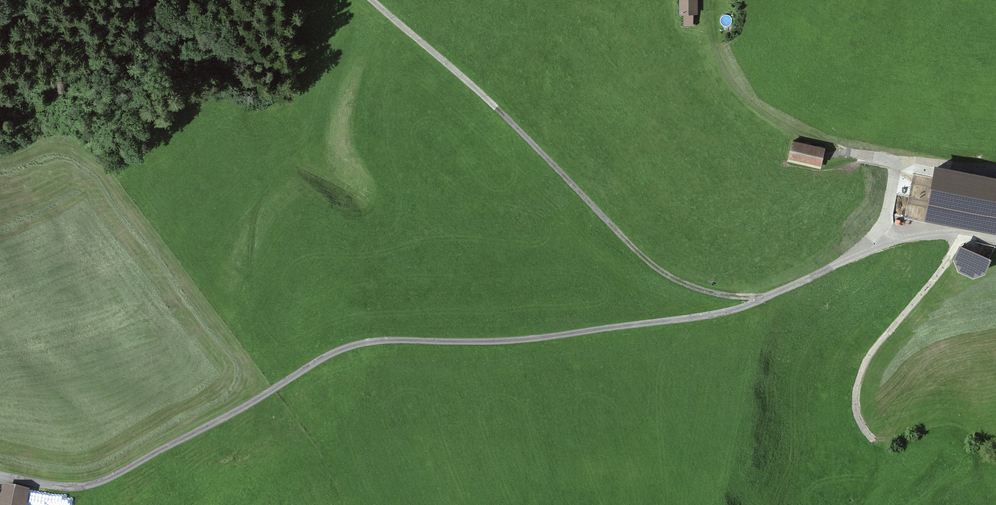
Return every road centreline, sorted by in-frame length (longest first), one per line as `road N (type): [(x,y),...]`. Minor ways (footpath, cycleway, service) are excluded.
road 1 (unclassified): [(995,233),(956,229),(902,241),(700,316),(532,338),(365,342),(315,361),(106,479),(61,487),(0,476)]
road 2 (track): [(373,0),(513,124),(638,253),(716,293),(765,298)]

